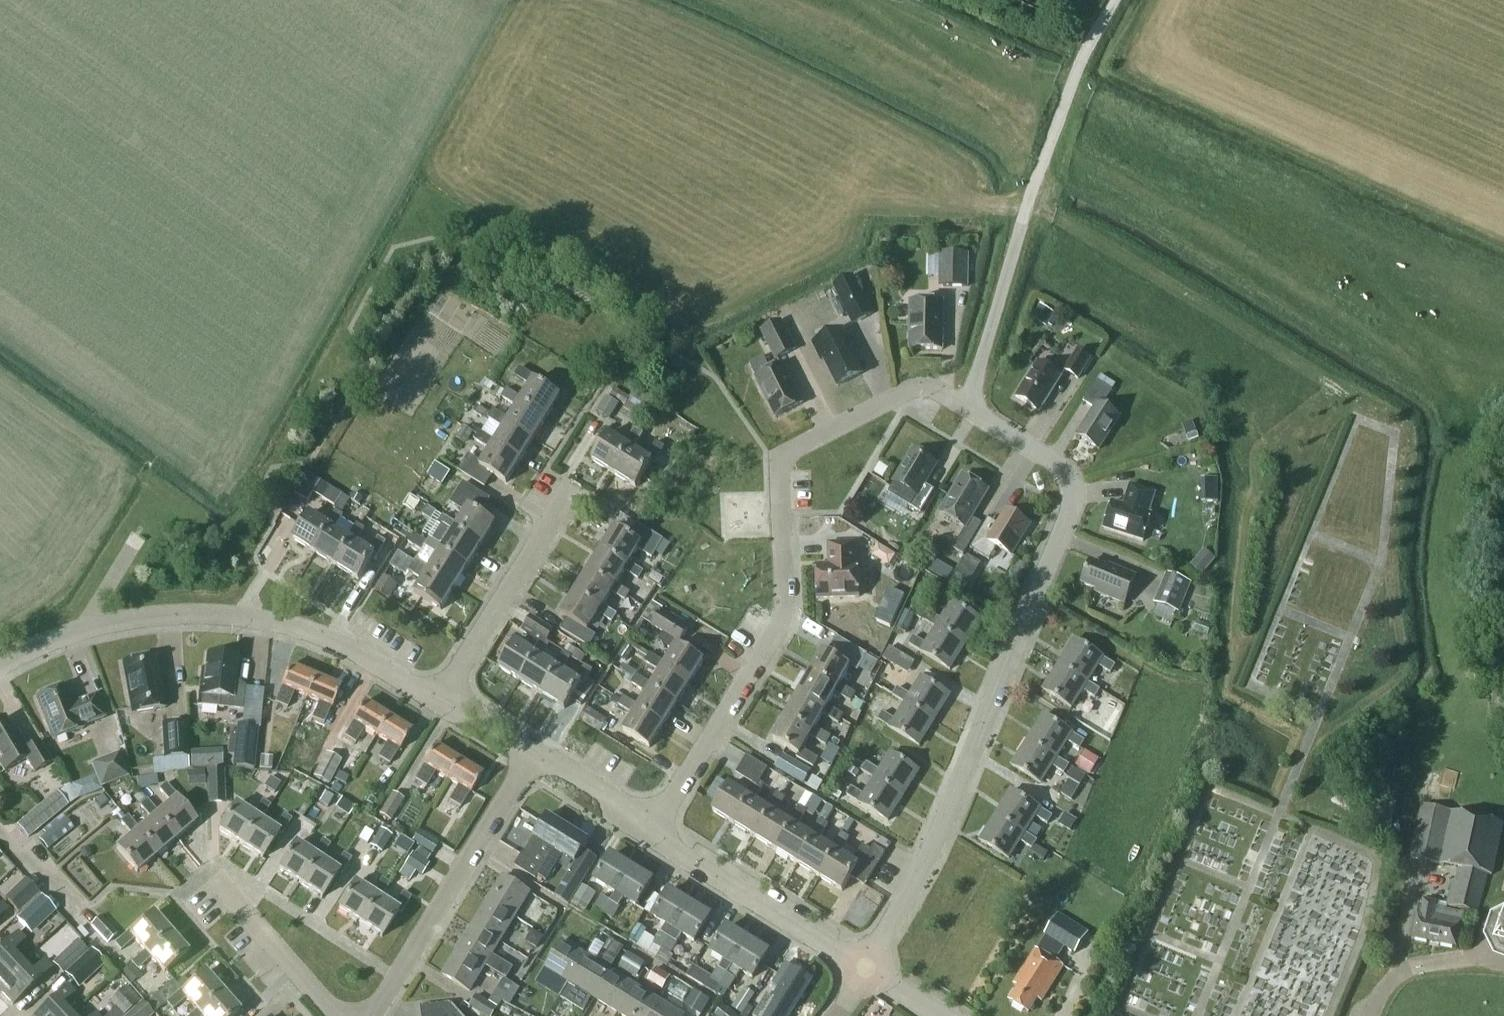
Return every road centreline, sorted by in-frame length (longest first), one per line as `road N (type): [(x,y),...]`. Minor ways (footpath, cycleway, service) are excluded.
road 1 (residential): [(866,967),(941,830),(1073,504),(1072,482),(1057,463),(967,407)]
road 2 (residential): [(650,829),(780,624),(786,456),(918,386),(967,407)]
road 3 (residential): [(445,700),(332,639),(247,616),(124,619),(49,640),(0,665)]
road 4 (residential): [(366,1015),(535,748)]
road 5 (residential): [(866,967),(650,829)]
road 6 (residential): [(445,700),(573,485)]
road 7 (unclassified): [(967,407),(1021,223)]
road 8 (residential): [(337,1015),(214,876)]
road 9 (residential): [(650,829),(535,748)]

